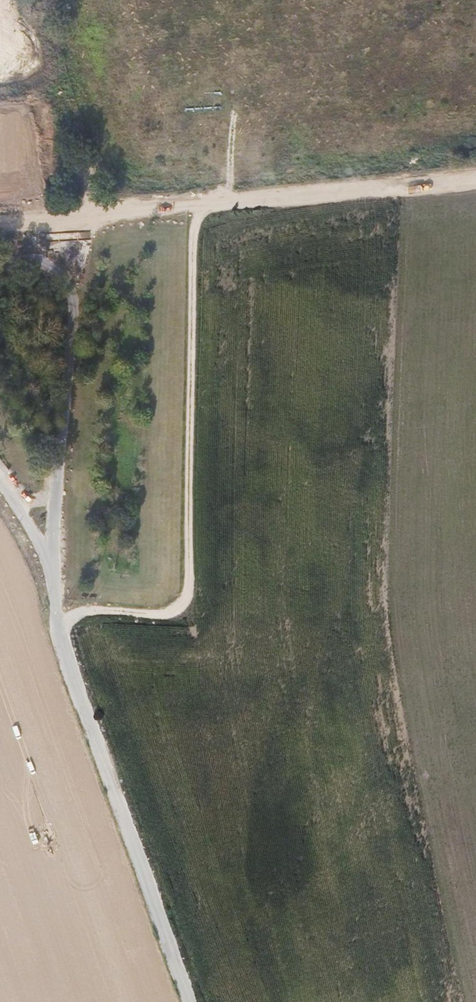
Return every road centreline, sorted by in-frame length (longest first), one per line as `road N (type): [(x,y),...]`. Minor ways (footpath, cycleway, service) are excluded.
road 1 (track): [(198,209),(184,607),(172,615),(91,612),(65,621)]
road 2 (unclassified): [(57,563),(60,602),(95,724),(193,1001)]
road 3 (track): [(475,178),(115,215),(72,231)]
road 4 (unclassified): [(72,231),(82,249),(57,563)]
road 5 (track): [(50,0),(103,219)]

